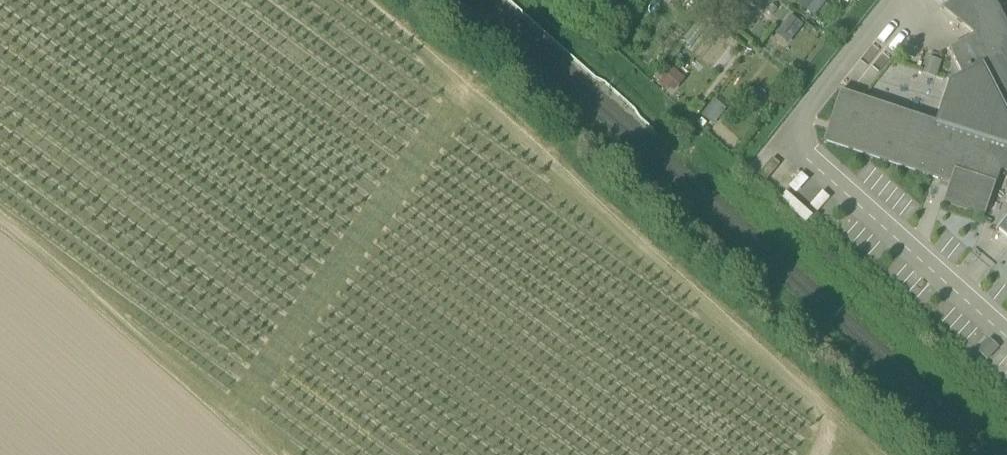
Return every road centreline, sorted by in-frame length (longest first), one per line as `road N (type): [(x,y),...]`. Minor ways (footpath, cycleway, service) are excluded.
road 1 (track): [(278,454),(20,228)]

